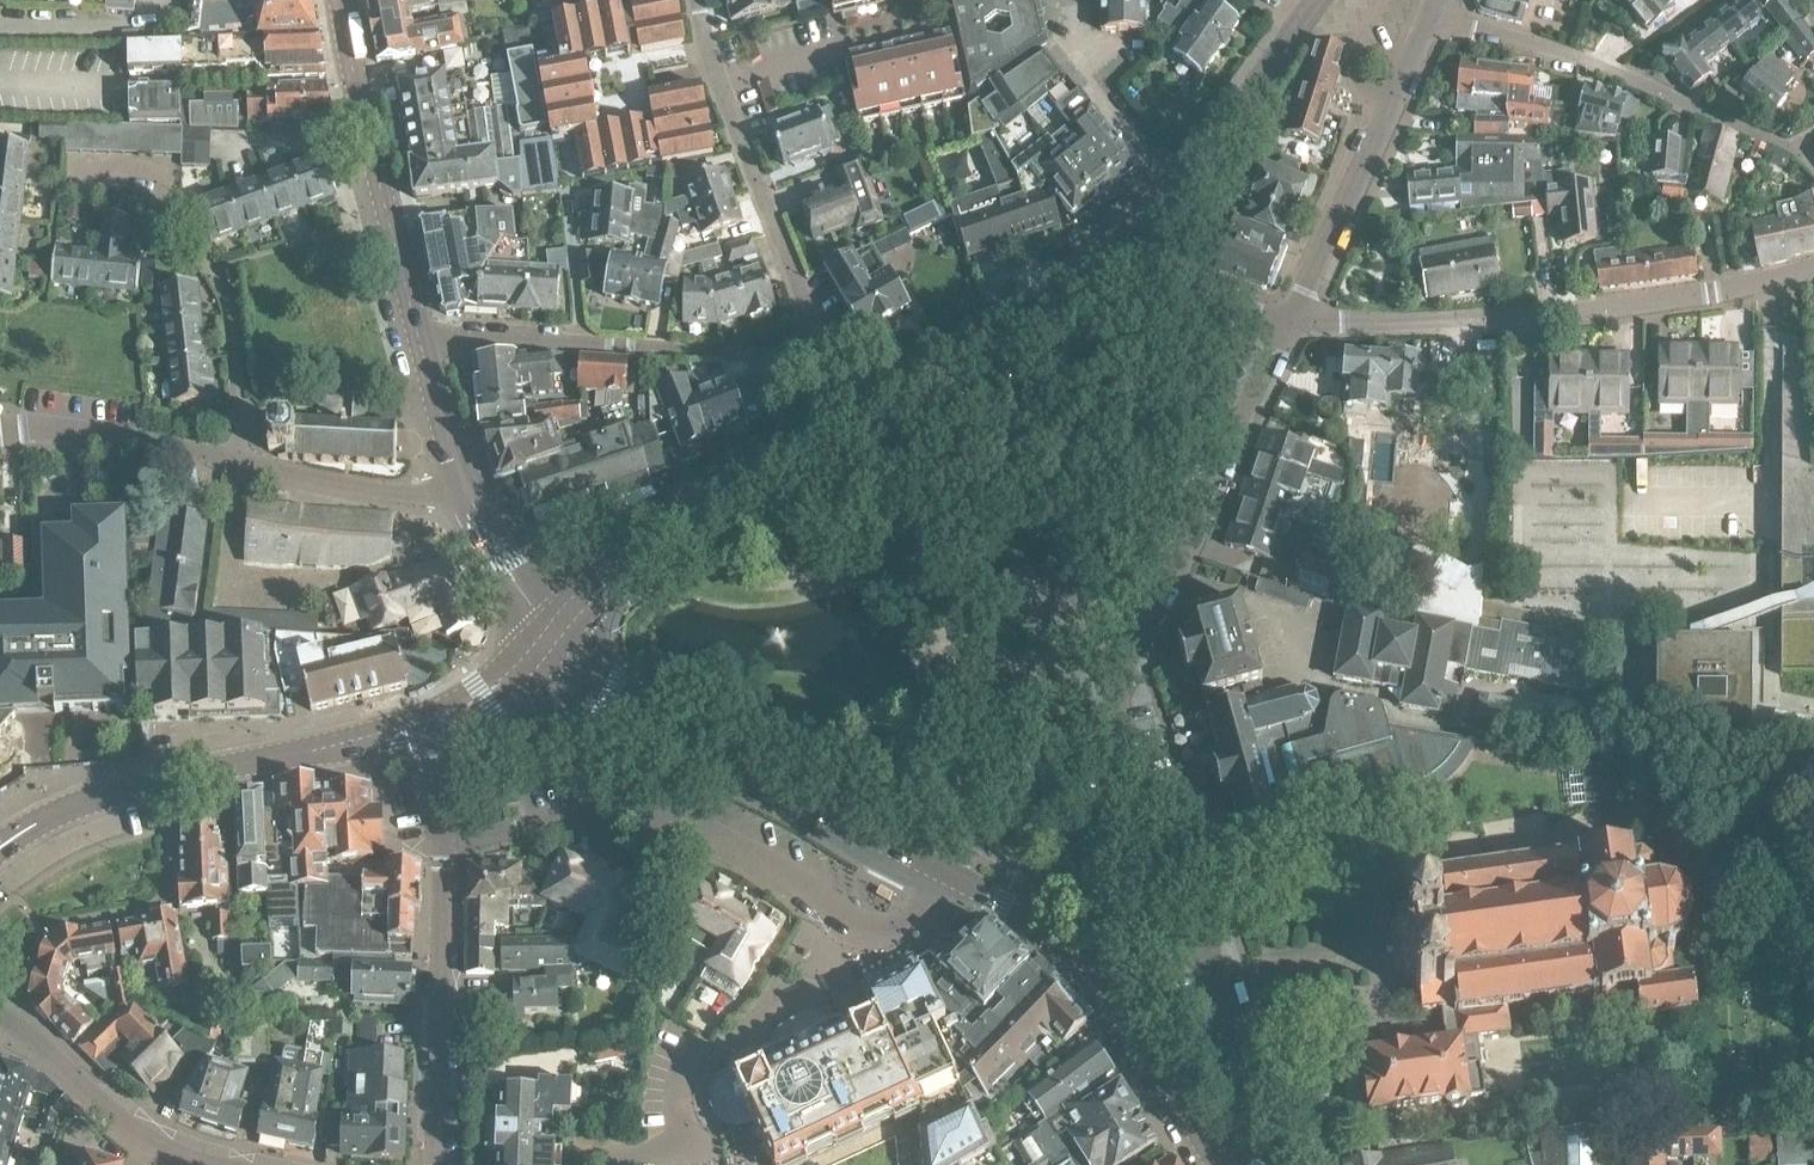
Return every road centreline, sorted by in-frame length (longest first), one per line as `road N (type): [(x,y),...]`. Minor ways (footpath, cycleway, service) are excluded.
road 1 (residential): [(961,880),(920,919),(873,933),(719,835),(677,820),(582,814),(445,843)]
road 2 (residential): [(1078,841),(1103,777),(1127,653),(1291,322)]
road 3 (residential): [(1291,322),(1559,313),(1709,293),(1813,266)]
road 4 (secondary): [(961,880),(643,716),(550,644)]
road 5 (secondary): [(0,840),(70,807),(170,778),(421,731)]
road 6 (residential): [(1230,1164),(1258,1064),(1211,995),(1208,911),(1194,900),(1117,886),(1078,841)]
road 7 (residential): [(697,0),(716,81),(808,317),(797,350),(776,355)]
road 8 (residential): [(238,458),(243,427),(228,301),(160,185),(136,172),(74,170)]
road 9 (residential): [(1788,146),(1562,51),(1431,16)]
road 10 (residential): [(421,340),(776,355)]
road 11 (tertiary): [(421,340),(343,0)]
road 12 (secondary): [(1101,266),(1153,218),(1316,0)]
road 13 (secondary): [(807,439),(1101,266)]
road 14 (residential): [(1291,322),(1431,16)]
road 15 (secondary): [(550,644),(620,571),(807,439)]
road 16 (residential): [(445,843),(433,1164)]
road 17 (secondary): [(1221,1164),(1102,979),(1037,919)]
road 18 (residential): [(191,1164),(104,1104),(42,1040),(0,1019)]
road 19 (residential): [(238,458),(75,430),(1,433)]
road 20 (residential): [(468,492),(401,493),(238,458)]
road 21 (residential): [(1101,266),(1291,322)]
road 22 (tertiary): [(550,644),(468,492)]
road 23 (tertiary): [(468,492),(421,340)]
road 24 (secondary): [(421,731),(486,702),(550,644)]

